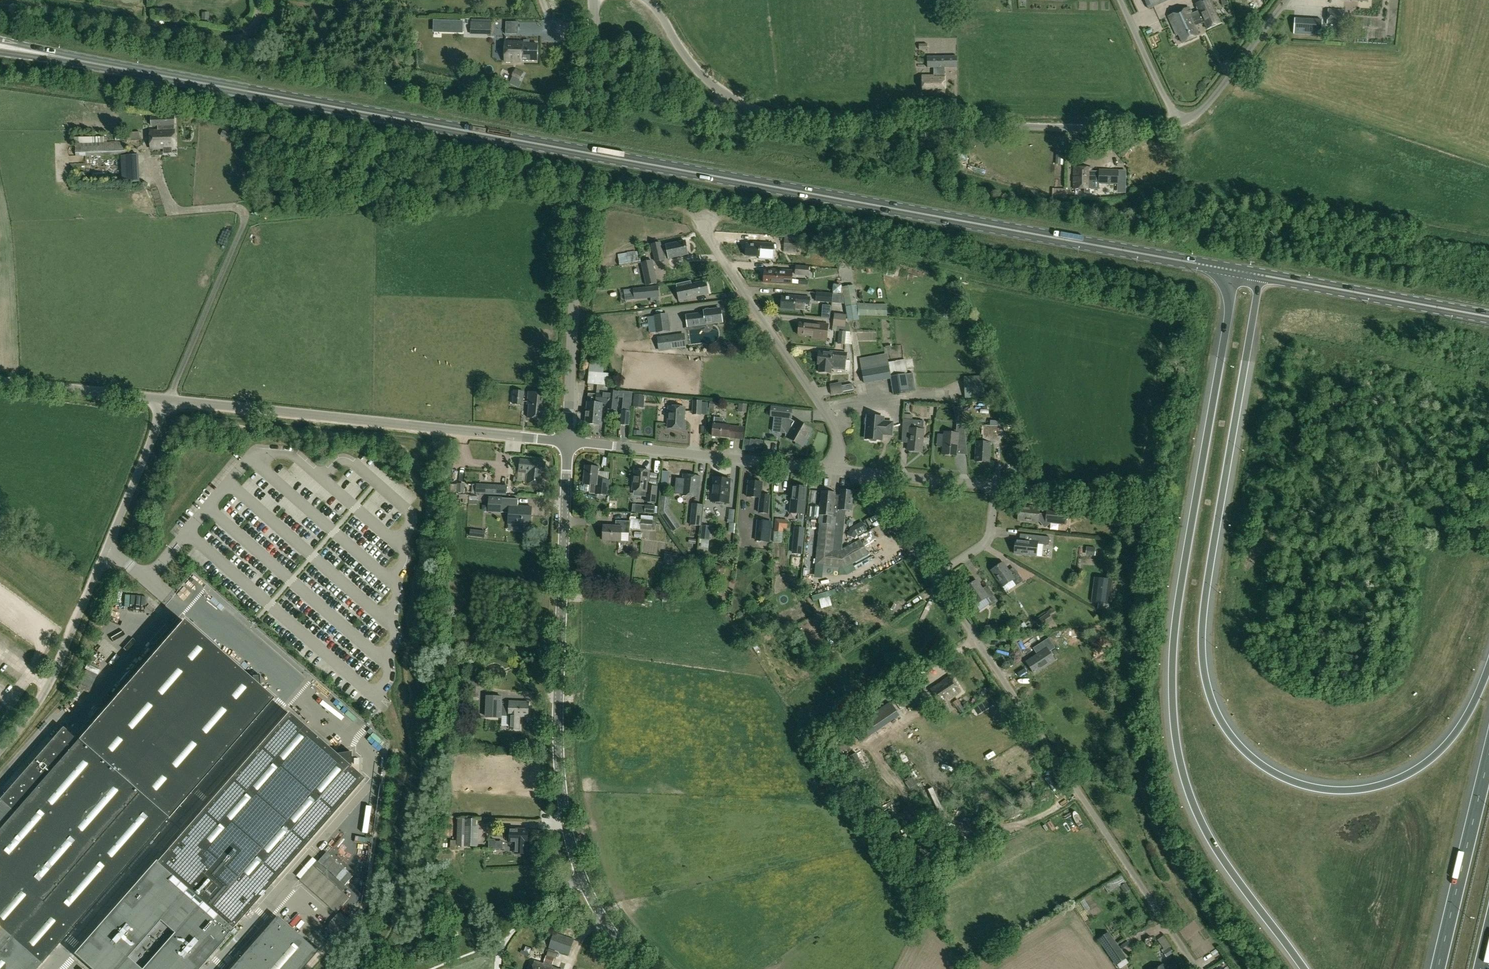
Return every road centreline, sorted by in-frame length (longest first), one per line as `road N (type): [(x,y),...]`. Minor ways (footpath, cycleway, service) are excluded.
road 1 (primary): [(1236,271),(204,82)]
road 2 (motorway): [(1488,663),(1448,743),(1425,764),(1375,787),(1333,791),(1282,777),(1250,757),(1217,716),(1202,665),(1203,609),(1260,275)]
road 3 (motorway): [(1236,271),(1175,609),(1173,721),(1198,818),(1304,968)]
road 4 (unclassified): [(646,0),(704,78),(773,116),(1177,125)]
road 5 (tertiary): [(645,968),(582,878),(565,815),(558,728),(569,443)]
road 6 (unclassified): [(1197,968),(935,577)]
road 7 (tertiary): [(569,443),(594,0)]
road 8 (unclassified): [(569,443),(169,400)]
road 9 (unclassified): [(0,753),(49,685),(169,400)]
road 10 (unclassified): [(169,400),(244,217),(233,207),(178,210),(158,175)]
road 11 (unclassified): [(837,470),(830,420),(694,212)]
road 12 (unclassified): [(260,0),(251,30),(226,40),(0,1)]
road 13 (unclassified): [(837,470),(569,443)]
road 14 (primary): [(1488,317),(1260,275)]
road 15 (motorway): [(1488,755),(1436,968)]
road 16 (primary): [(204,82),(0,35)]
road 17 (primary): [(0,56),(120,78),(204,82)]
road 18 (unclassified): [(169,400),(0,382)]
road 19 (unclassified): [(1177,125),(1211,100),(1286,0)]
road 20 (unclassified): [(1177,125),(1120,0)]
road 21 (unclassified): [(996,486),(873,475)]

